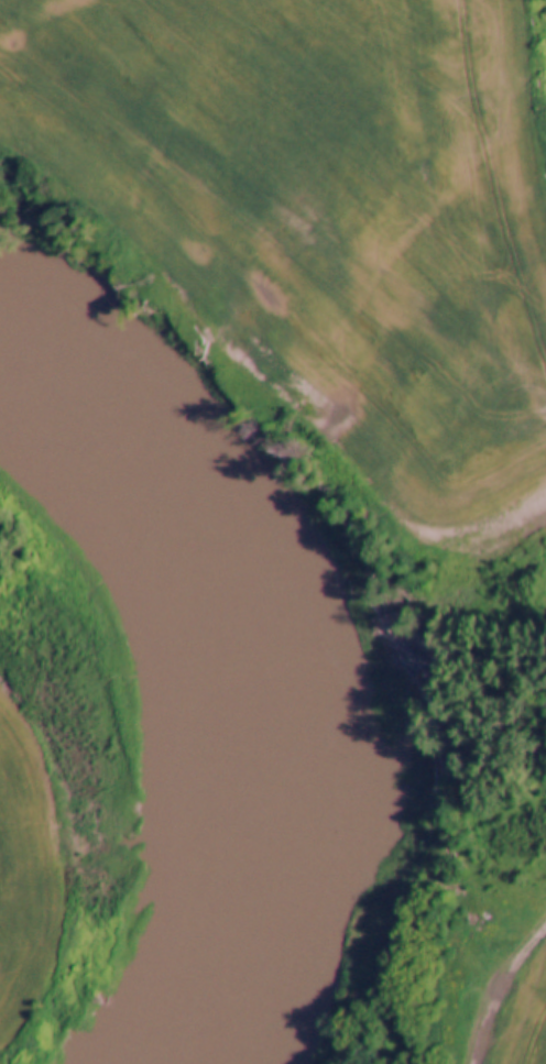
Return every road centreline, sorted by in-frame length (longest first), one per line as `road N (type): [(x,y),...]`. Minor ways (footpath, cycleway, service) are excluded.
road 1 (track): [(477,1063),(487,998),(503,954),(545,918)]

